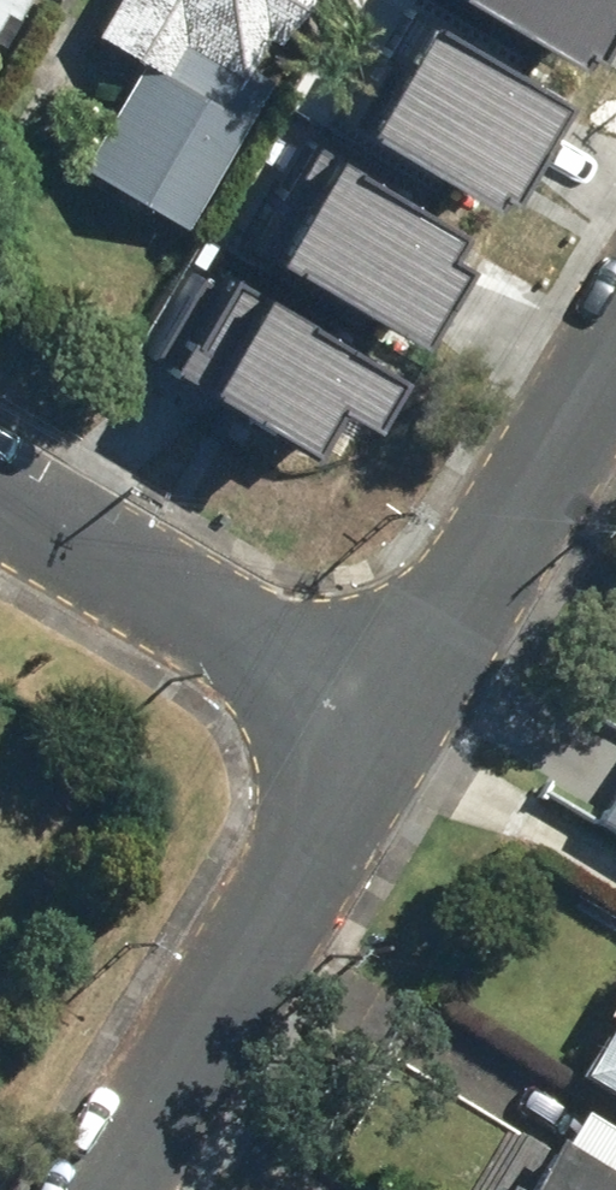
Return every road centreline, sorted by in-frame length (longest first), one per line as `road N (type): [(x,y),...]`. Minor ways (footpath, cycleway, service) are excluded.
road 1 (residential): [(387,726),(107,1189)]
road 2 (residential): [(387,726),(0,497)]
road 3 (residential): [(615,352),(387,726)]

